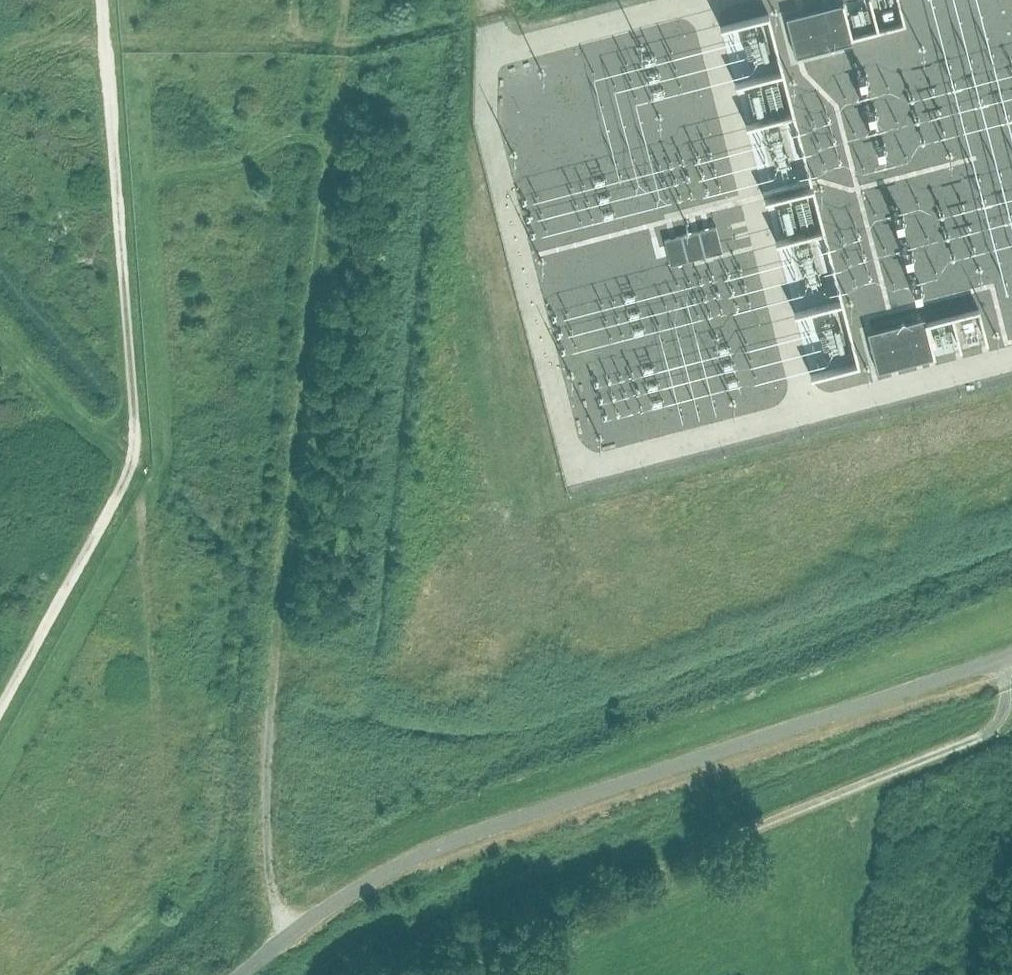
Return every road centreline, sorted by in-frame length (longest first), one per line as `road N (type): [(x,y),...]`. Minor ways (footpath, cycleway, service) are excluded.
road 1 (unclassified): [(236,974),(356,887),(441,843),(808,728),(1011,654)]
road 2 (track): [(103,0),(137,457),(0,708)]

